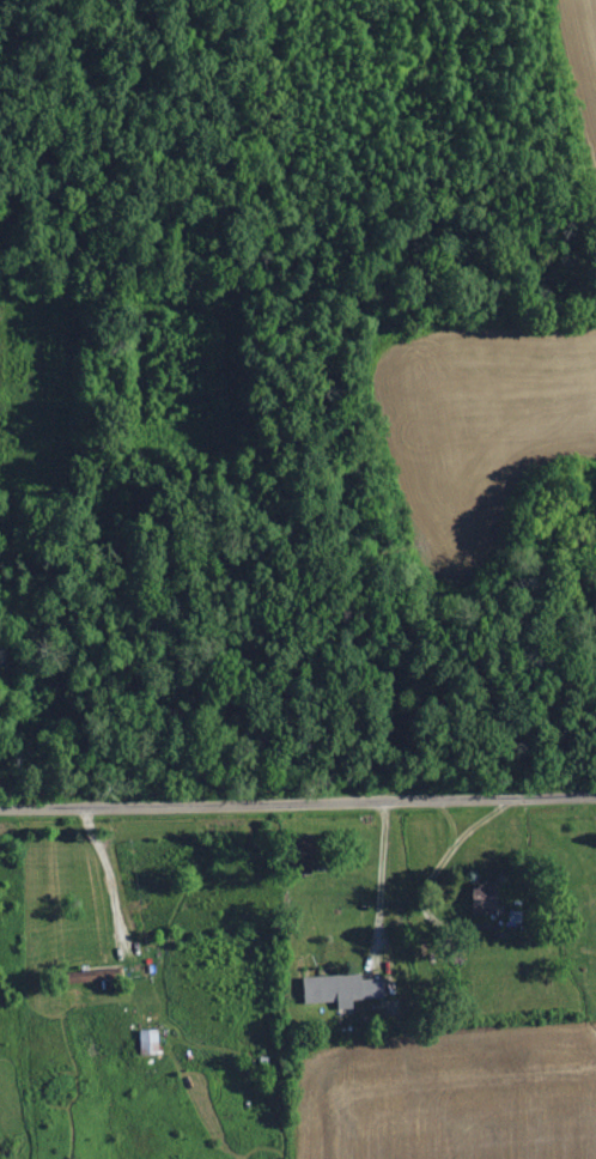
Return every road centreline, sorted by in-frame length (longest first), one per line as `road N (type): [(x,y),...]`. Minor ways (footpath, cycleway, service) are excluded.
road 1 (residential): [(0,810),(595,799)]

